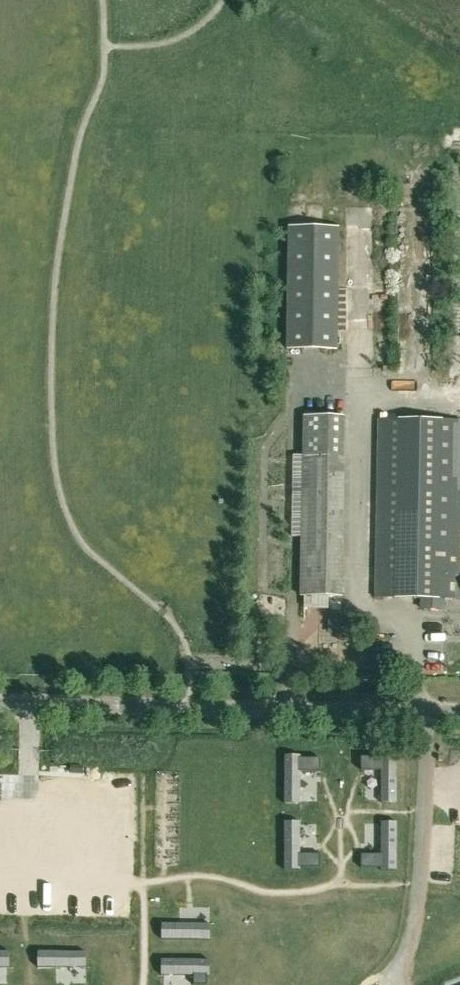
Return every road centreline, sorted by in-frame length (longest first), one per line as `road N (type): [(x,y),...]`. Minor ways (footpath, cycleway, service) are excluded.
road 1 (unclassified): [(459,714),(0,704)]

